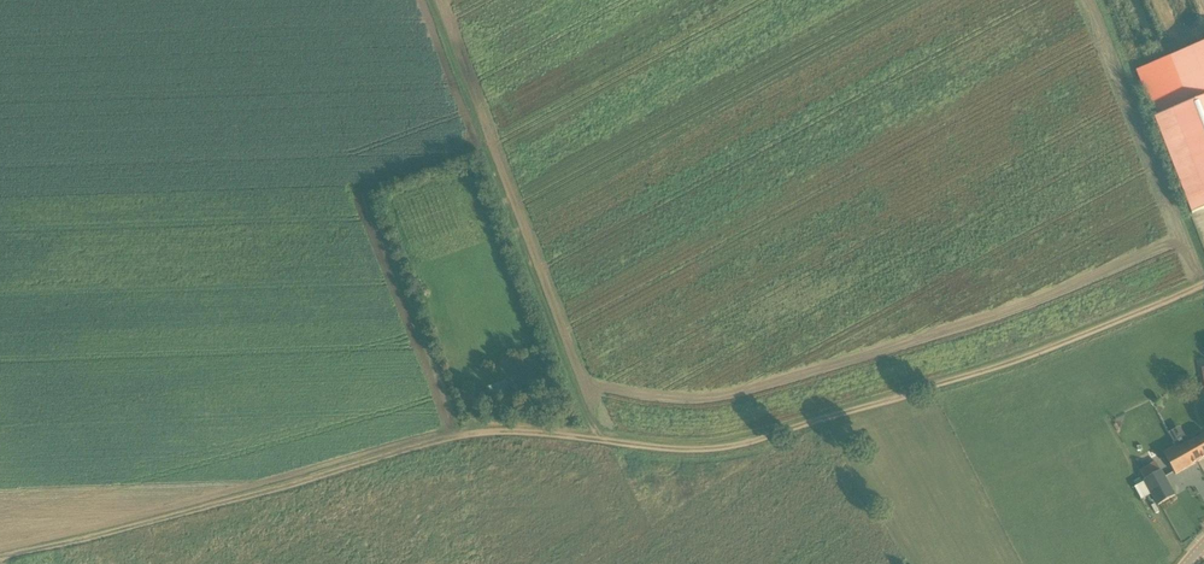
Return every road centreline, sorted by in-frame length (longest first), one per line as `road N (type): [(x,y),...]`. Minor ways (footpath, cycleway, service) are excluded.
road 1 (track): [(0,559),(481,433),(596,438)]
road 2 (track): [(596,438),(559,308),(442,0)]
road 3 (track): [(825,418),(1033,358),(1203,289)]
road 4 (track): [(596,438),(709,451),(825,418)]

